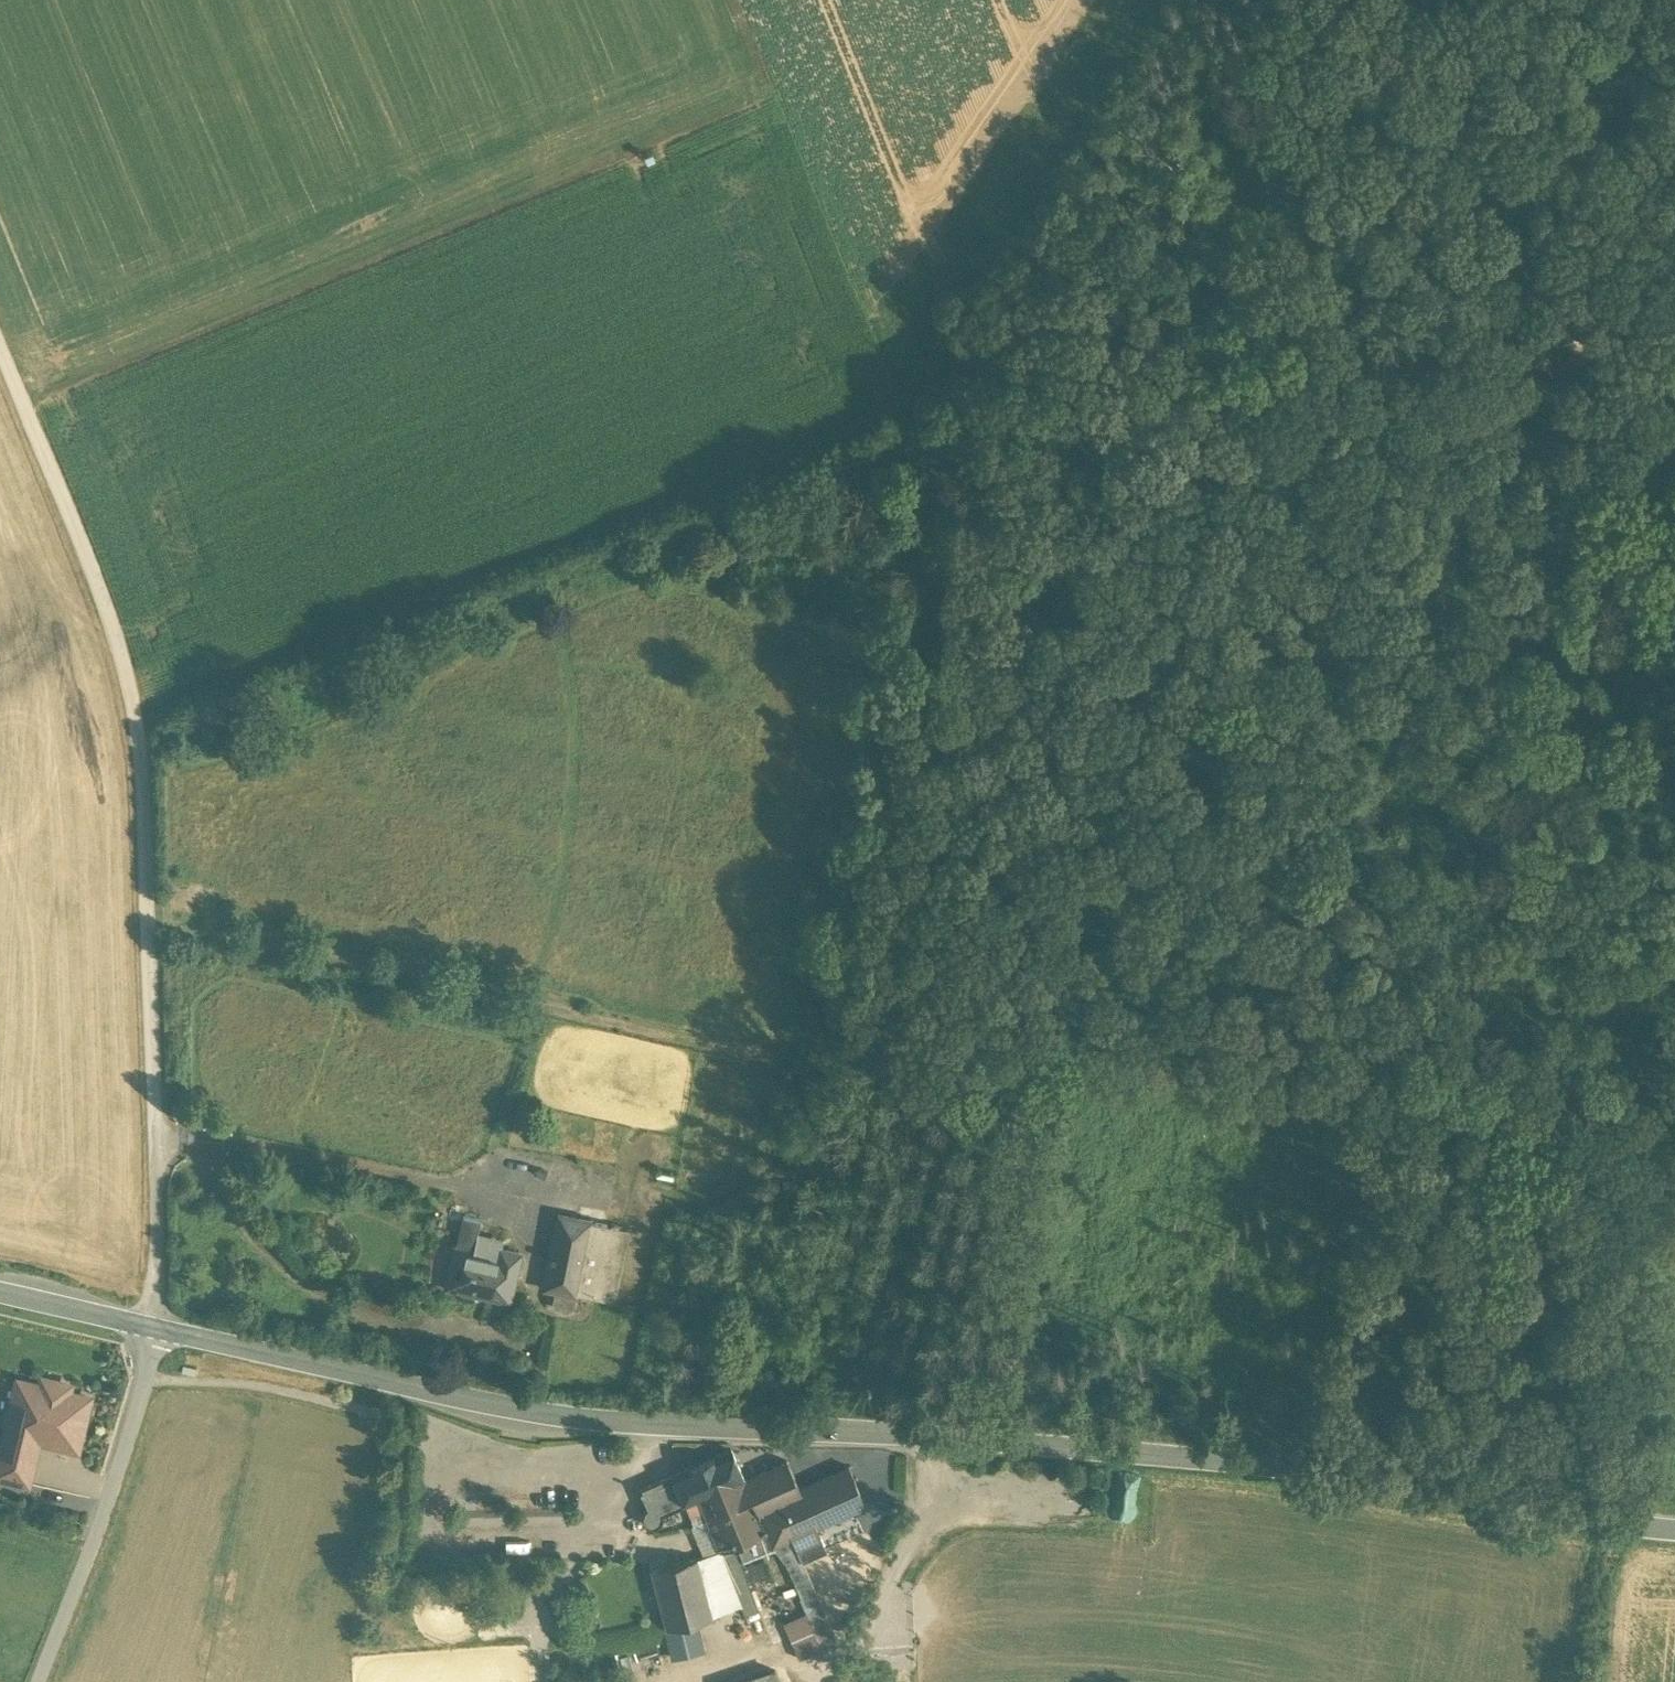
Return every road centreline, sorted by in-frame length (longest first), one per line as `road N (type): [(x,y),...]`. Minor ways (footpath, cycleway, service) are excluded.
road 1 (secondary): [(160,1331),(522,1413),(787,1421),(1282,1462),(1627,1526),(1674,1528)]
road 2 (track): [(160,1331),(151,720),(0,347)]
road 3 (residential): [(39,1681),(160,1331)]
road 4 (secondary): [(0,1287),(160,1331)]

